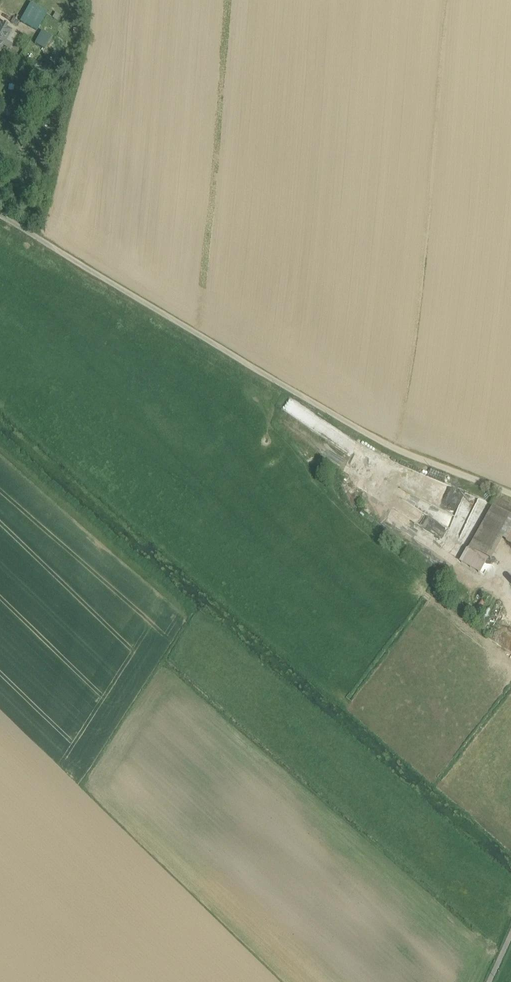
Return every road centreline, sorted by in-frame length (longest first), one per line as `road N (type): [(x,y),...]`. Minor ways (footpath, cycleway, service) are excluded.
road 1 (unclassified): [(510,494),(384,444),(0,214)]

